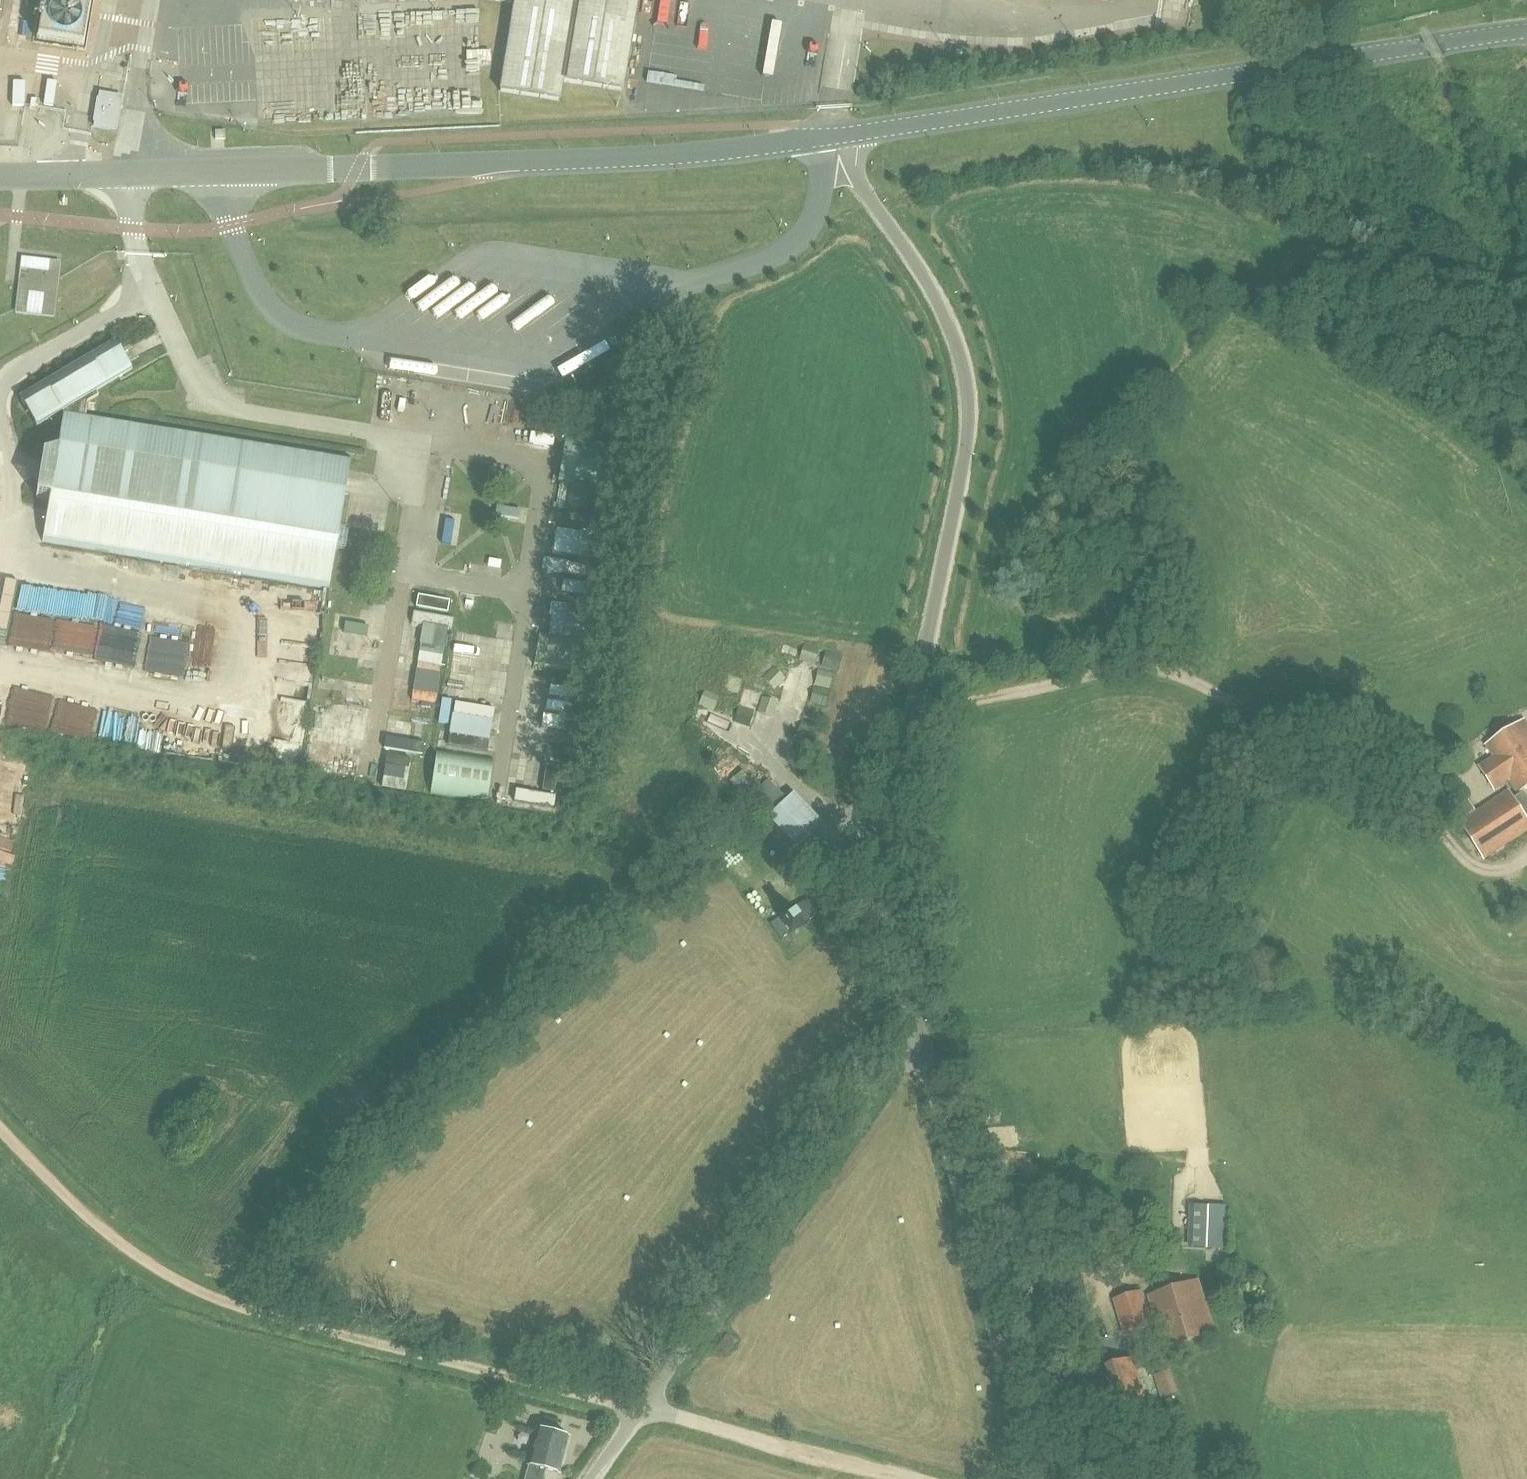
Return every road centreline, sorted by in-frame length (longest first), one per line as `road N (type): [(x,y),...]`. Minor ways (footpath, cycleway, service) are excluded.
road 1 (unclassified): [(923,1040),(891,915),(886,847),(963,477),(966,404),(949,325),(857,173),(857,132)]
road 2 (track): [(0,1127),(131,1255),(189,1289),(642,1409)]
road 3 (unclassified): [(1526,32),(857,132)]
road 4 (unclassified): [(227,171),(625,158),(857,132)]
road 5 (unclassified): [(642,1409),(900,1052),(923,1040)]
road 6 (unclassified): [(1035,1478),(923,1040)]
road 7 (unclassified): [(642,1409),(907,1478)]
road 8 (unclassified): [(227,171),(0,171)]

